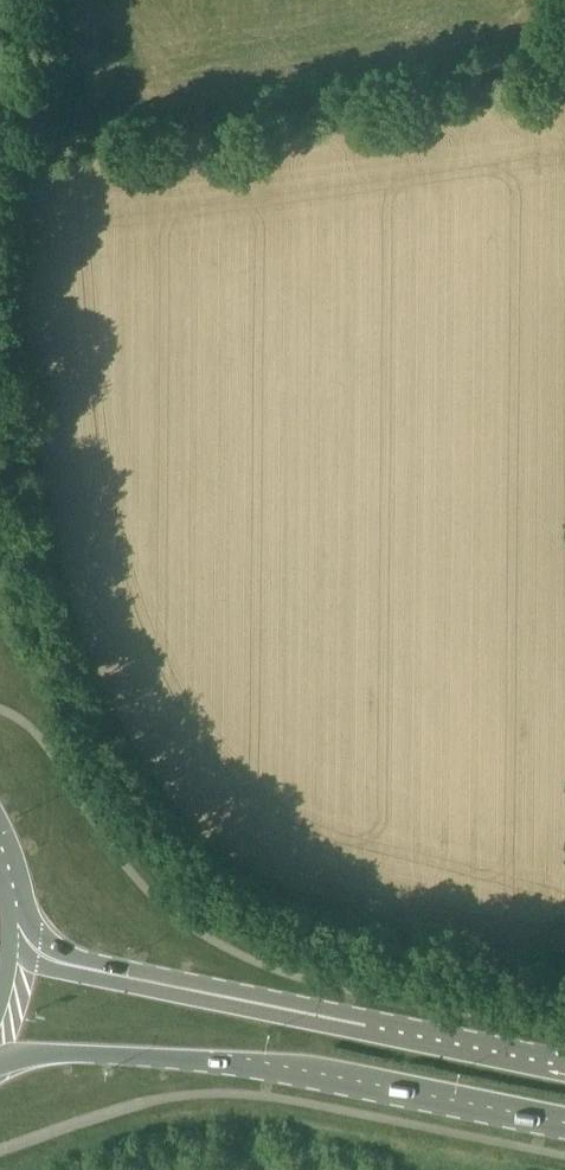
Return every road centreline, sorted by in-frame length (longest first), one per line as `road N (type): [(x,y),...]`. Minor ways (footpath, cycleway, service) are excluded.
road 1 (primary): [(564,1068),(75,968),(33,951),(16,927)]
road 2 (primary): [(0,1060),(49,1054),(248,1065),(564,1124)]

